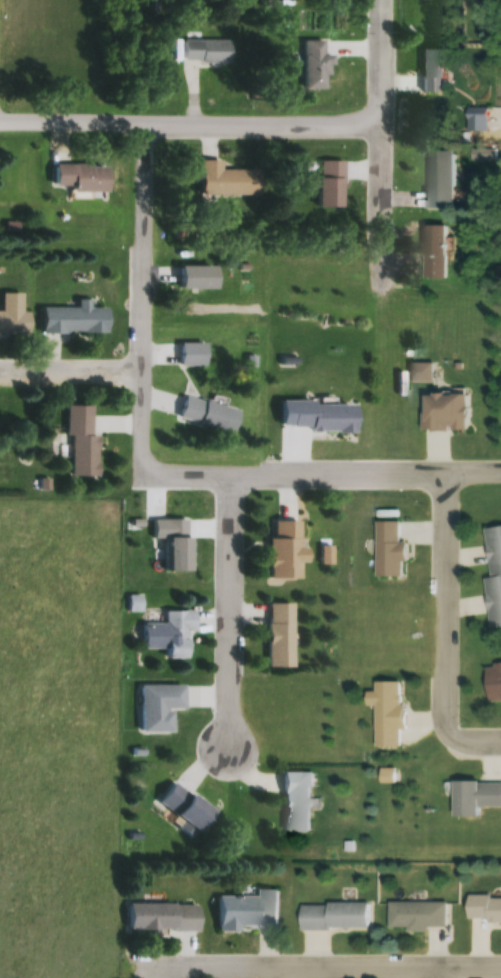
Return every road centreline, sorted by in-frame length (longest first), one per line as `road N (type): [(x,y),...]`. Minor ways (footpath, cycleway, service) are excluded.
road 1 (residential): [(0,117),(384,124)]
road 2 (residential): [(144,465),(500,466)]
road 3 (residential): [(145,961),(500,964)]
road 4 (residential): [(150,120),(144,465)]
road 5 (residential): [(386,291),(383,0)]
road 6 (residential): [(231,745),(241,468)]
road 7 (residential): [(453,726),(452,466)]
road 8 (residential): [(144,364),(0,365)]

